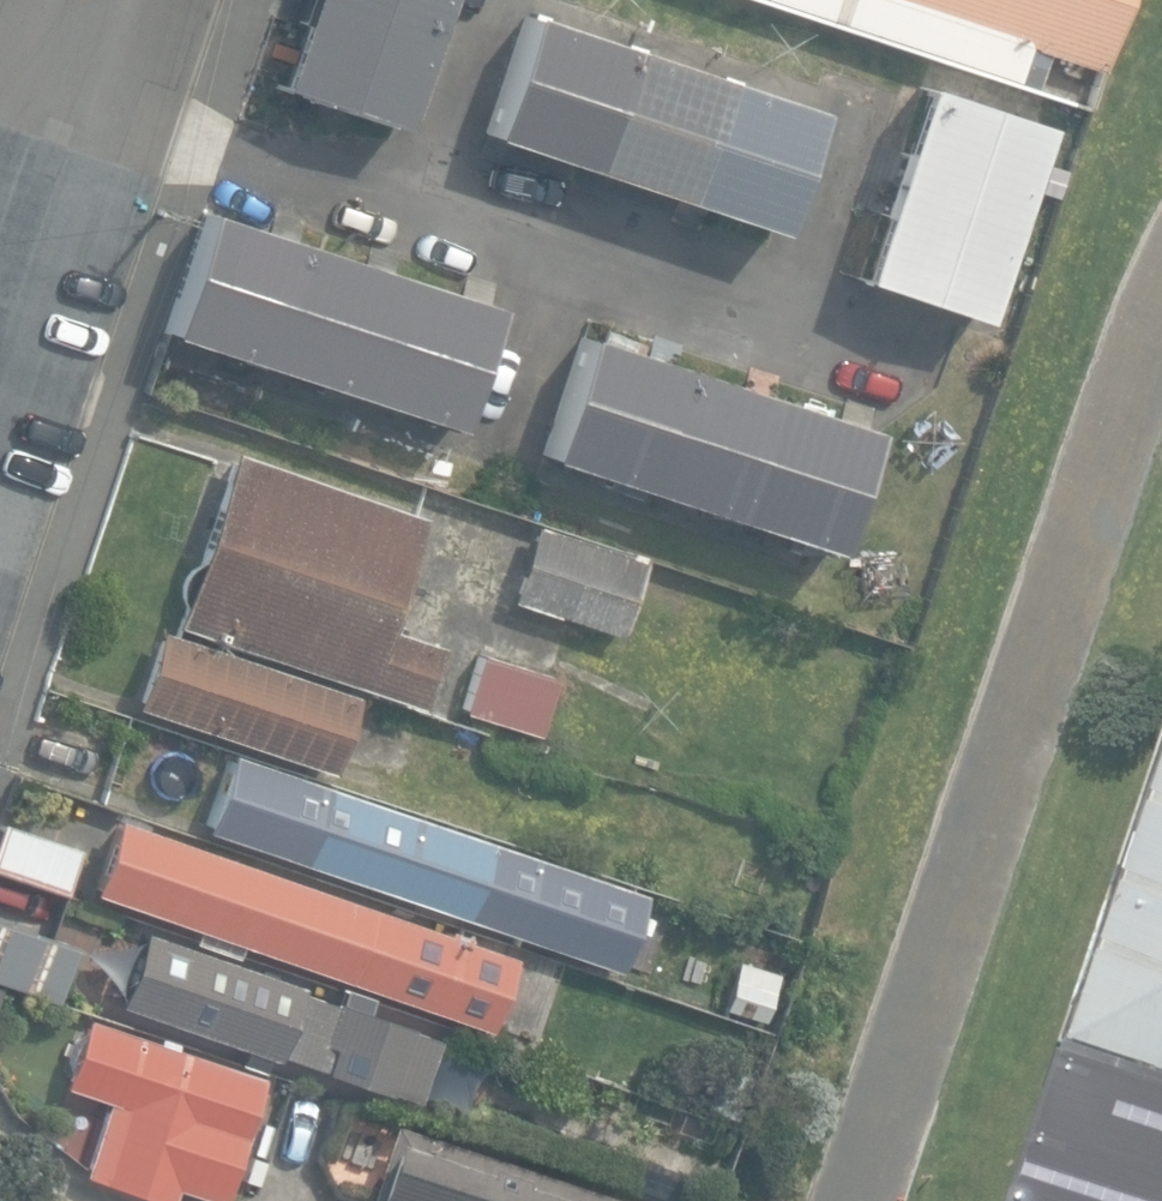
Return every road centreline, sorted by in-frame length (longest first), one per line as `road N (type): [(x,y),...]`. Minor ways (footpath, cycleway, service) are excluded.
road 1 (residential): [(96,0),(0,323)]

